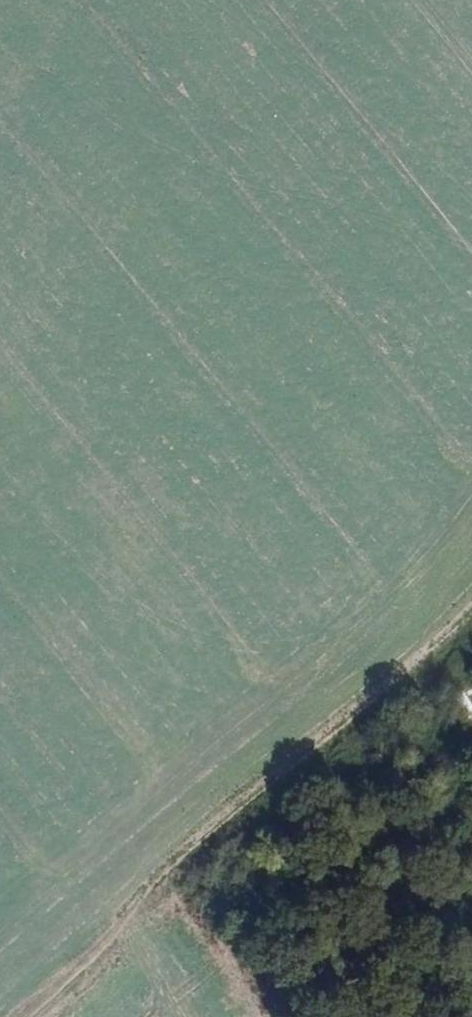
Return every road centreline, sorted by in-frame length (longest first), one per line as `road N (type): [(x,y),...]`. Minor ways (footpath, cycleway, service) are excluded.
road 1 (track): [(471,606),(350,723),(167,877),(24,1016)]

